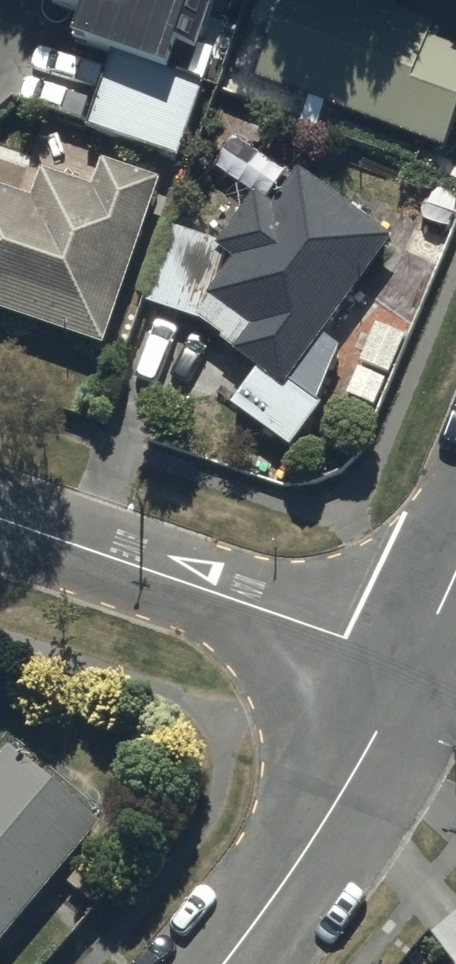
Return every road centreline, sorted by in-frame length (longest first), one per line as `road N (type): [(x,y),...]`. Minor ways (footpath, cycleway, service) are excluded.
road 1 (residential): [(0,522),(420,664)]
road 2 (residential): [(224,963),(328,817),(420,664)]

